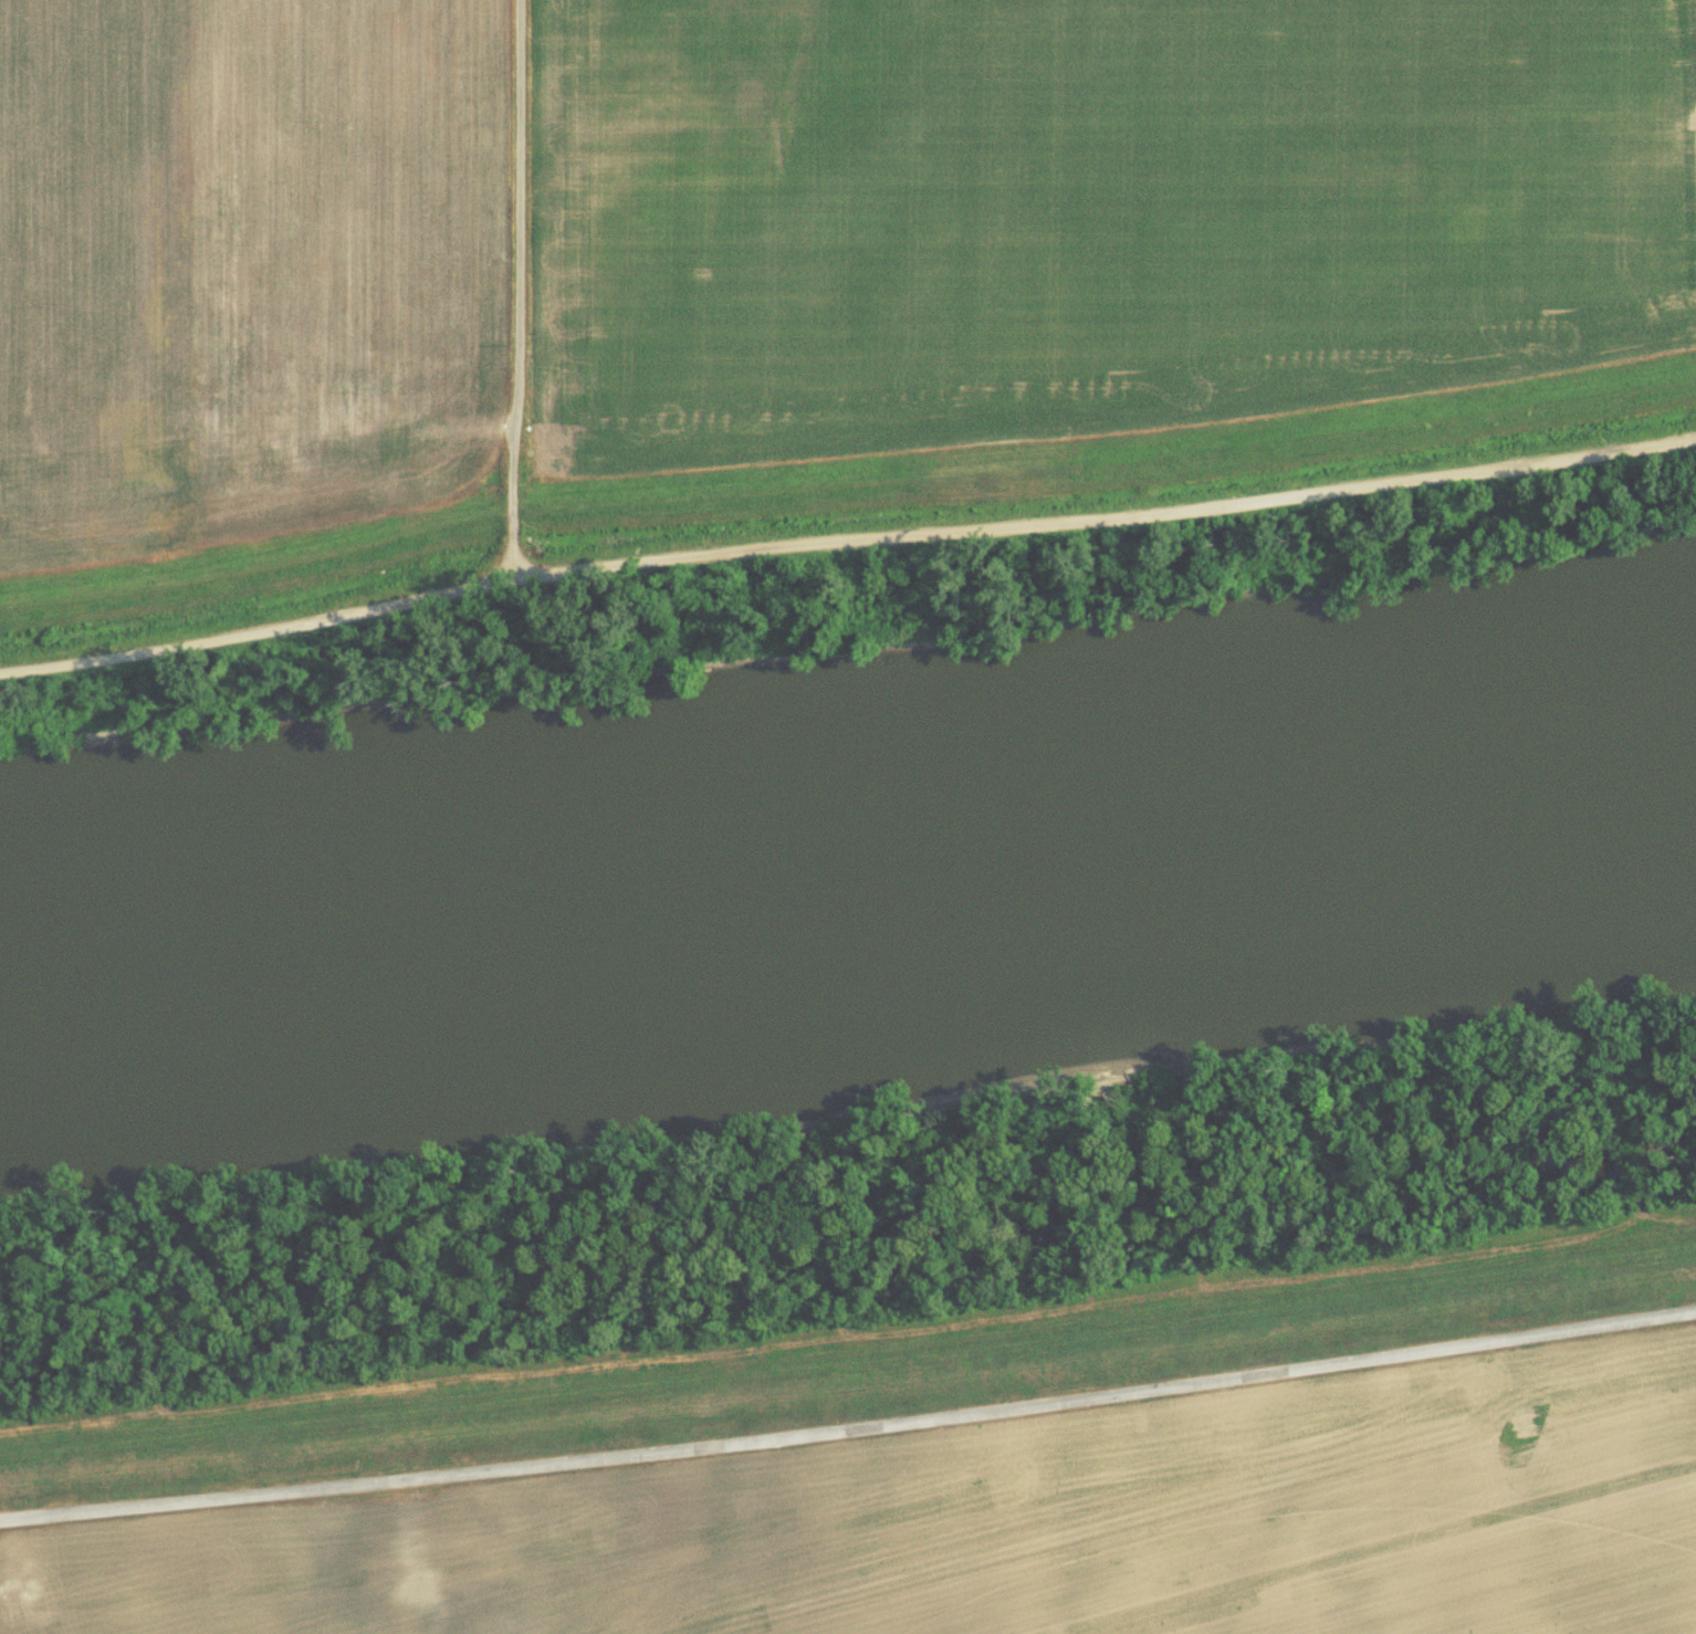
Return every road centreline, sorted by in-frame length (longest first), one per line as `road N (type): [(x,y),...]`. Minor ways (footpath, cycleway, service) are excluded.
road 1 (residential): [(0,678),(327,627),(516,585),(859,543),(1201,514),(1695,442)]
road 2 (residential): [(0,1522),(691,1453),(1695,1313)]
road 3 (residential): [(516,585),(511,485),(520,0)]

